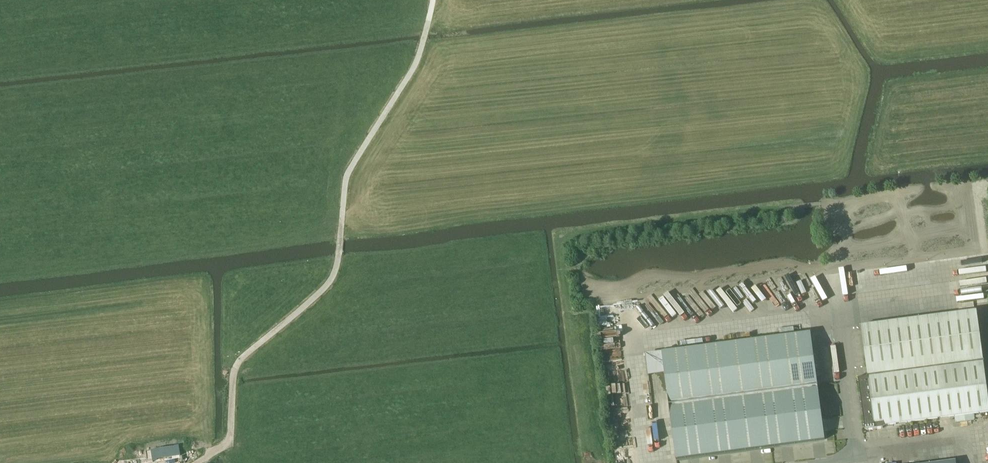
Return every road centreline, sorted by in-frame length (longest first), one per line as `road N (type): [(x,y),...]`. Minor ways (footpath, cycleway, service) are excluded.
road 1 (track): [(196,462),(228,441),(239,359),(333,275),(349,169),(416,64),(433,0)]

